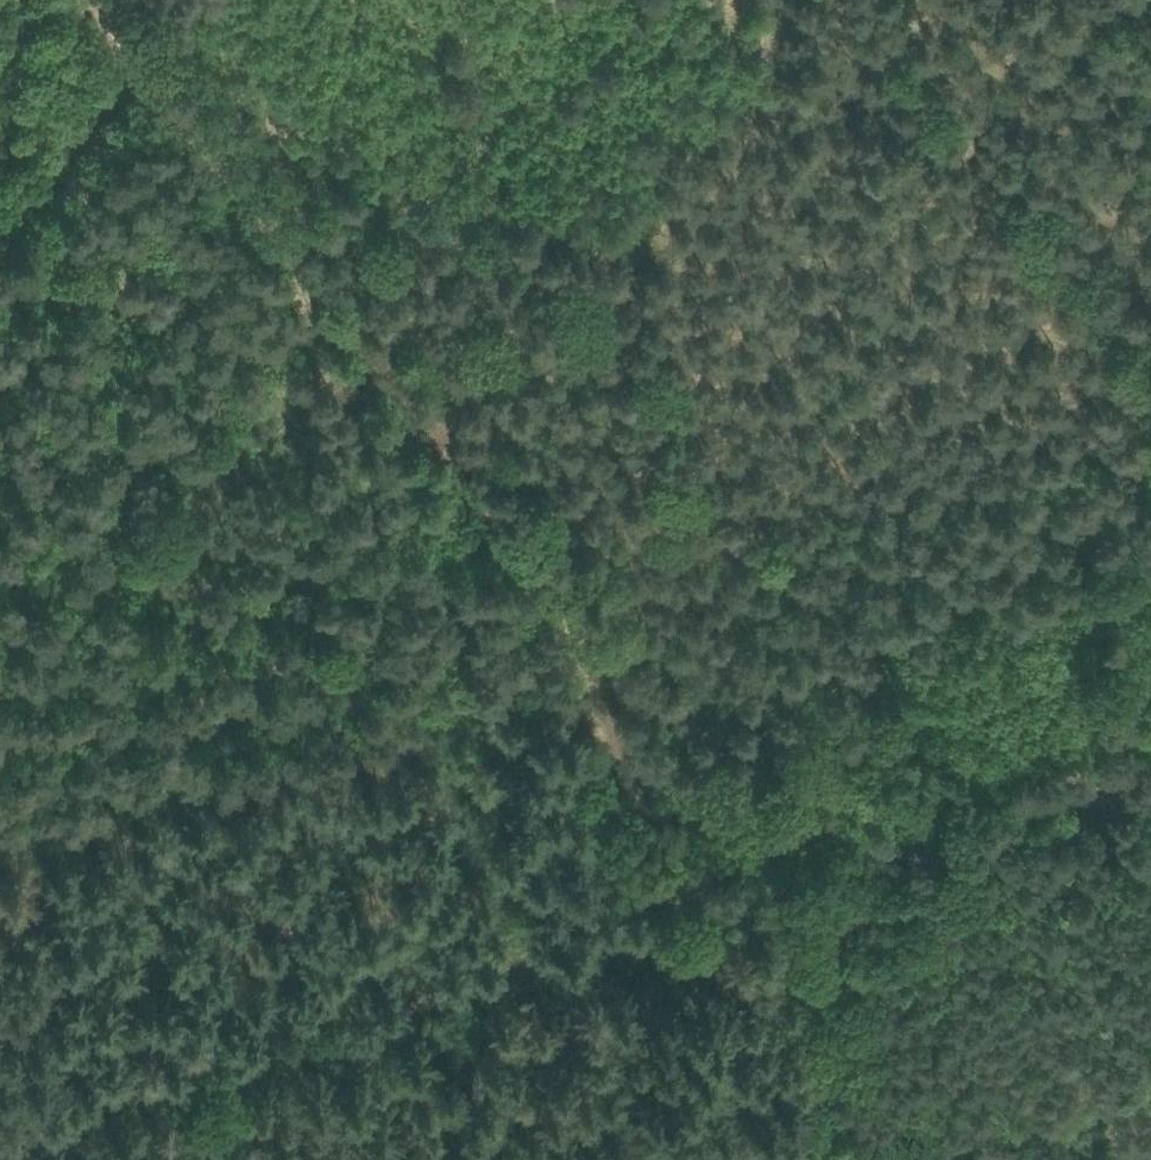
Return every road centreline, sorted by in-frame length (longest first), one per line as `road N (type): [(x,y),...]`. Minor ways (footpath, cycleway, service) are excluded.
road 1 (track): [(112,0),(421,393),(599,657),(655,915),(853,863),(816,1159)]
road 2 (track): [(1150,455),(892,533),(663,637),(0,823)]

